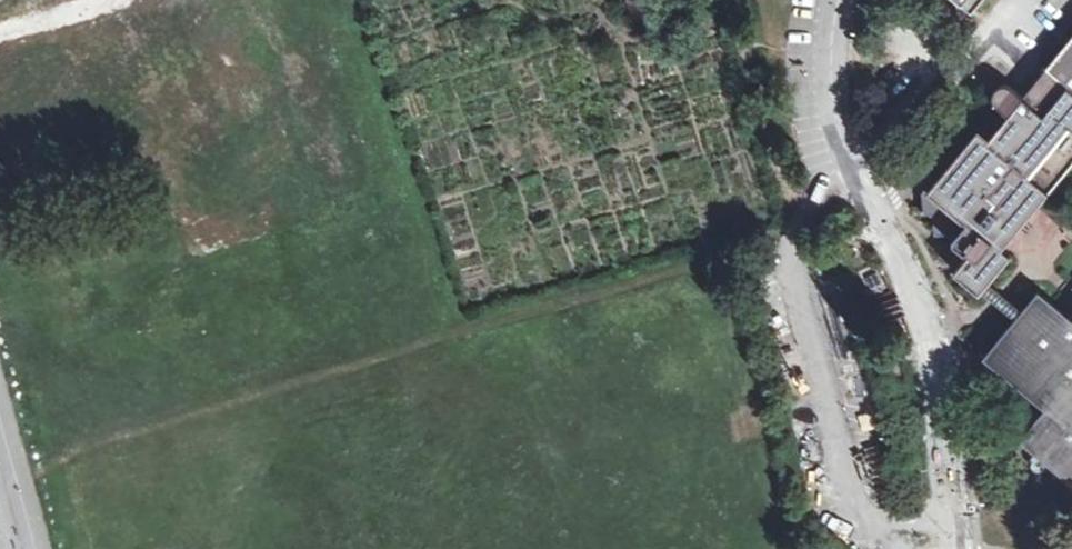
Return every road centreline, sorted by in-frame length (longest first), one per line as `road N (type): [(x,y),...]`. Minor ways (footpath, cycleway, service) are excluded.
road 1 (residential): [(842,0),(831,57),(850,175),(934,347),(954,548)]

